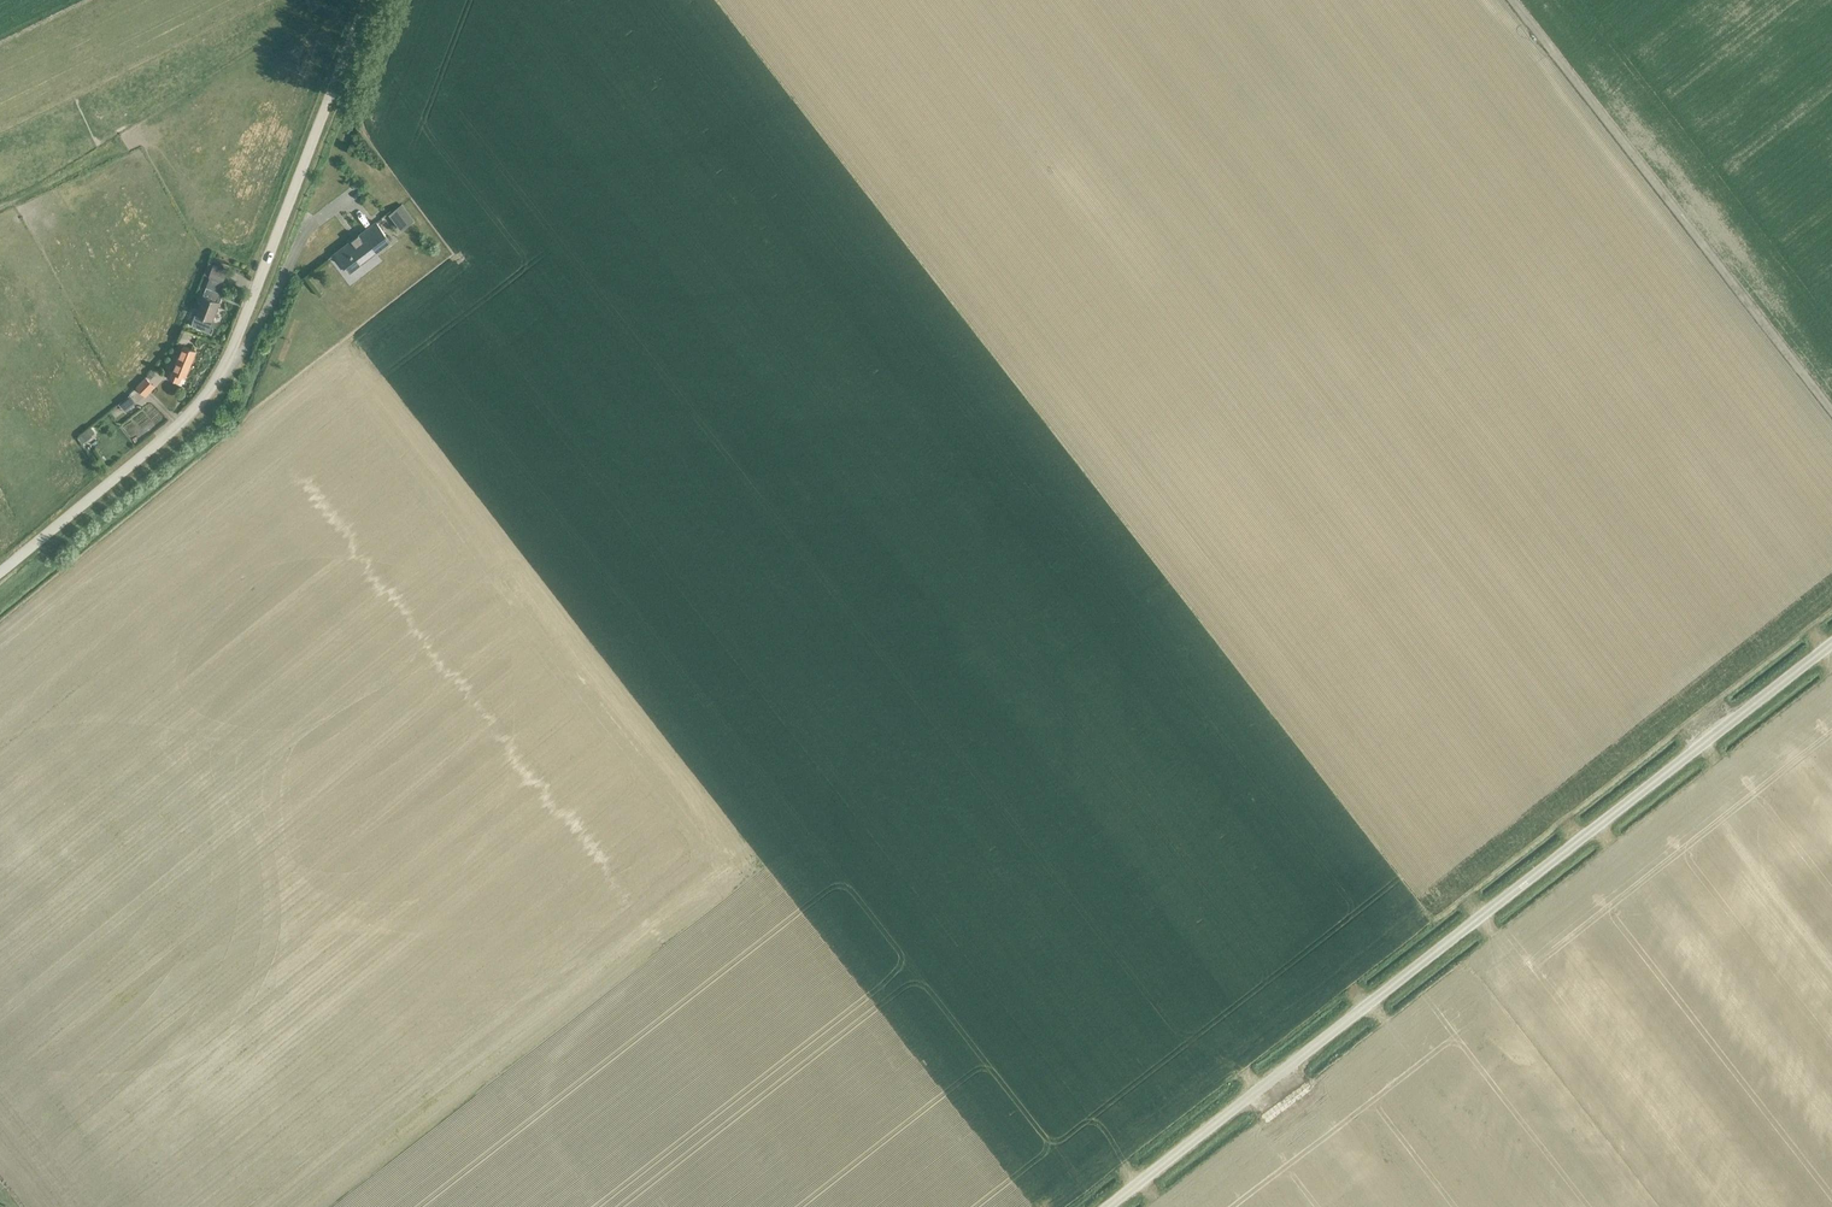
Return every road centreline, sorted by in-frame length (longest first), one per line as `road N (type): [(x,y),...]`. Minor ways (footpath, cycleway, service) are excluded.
road 1 (unclassified): [(1109,1206),(1831,643)]
road 2 (unclassified): [(0,573),(193,410),(220,372),(365,0)]
road 3 (track): [(1831,414),(1506,0)]

